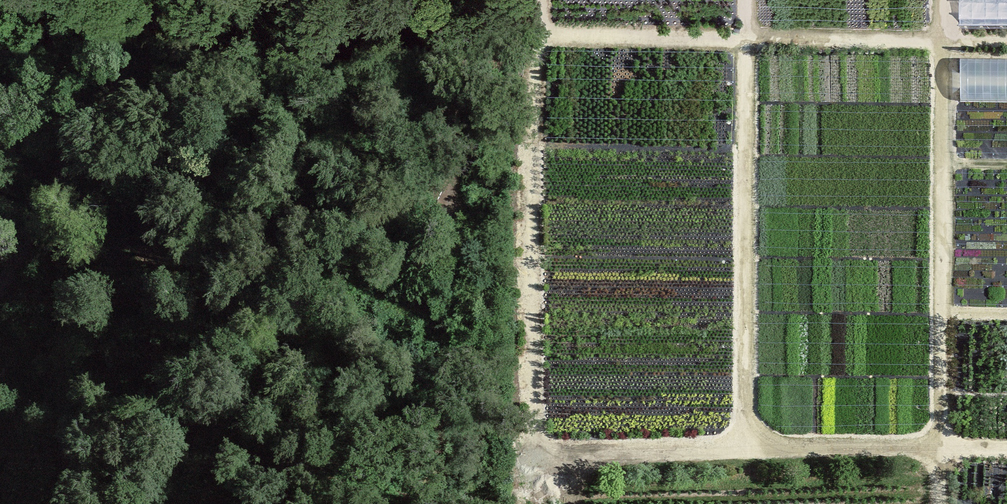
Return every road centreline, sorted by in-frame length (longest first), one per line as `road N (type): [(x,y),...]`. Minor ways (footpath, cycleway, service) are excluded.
road 1 (track): [(1006,446),(784,448),(752,430),(744,406),(747,0)]
road 2 (track): [(760,437),(750,451),(555,459),(541,450),(530,420),(529,369),(539,0)]
road 3 (track): [(439,503),(472,111),(462,0)]
road 4 (track): [(945,0),(939,503)]
road 5 (track): [(539,37),(1006,42)]
road 6 (track): [(0,289),(103,122),(204,0)]

